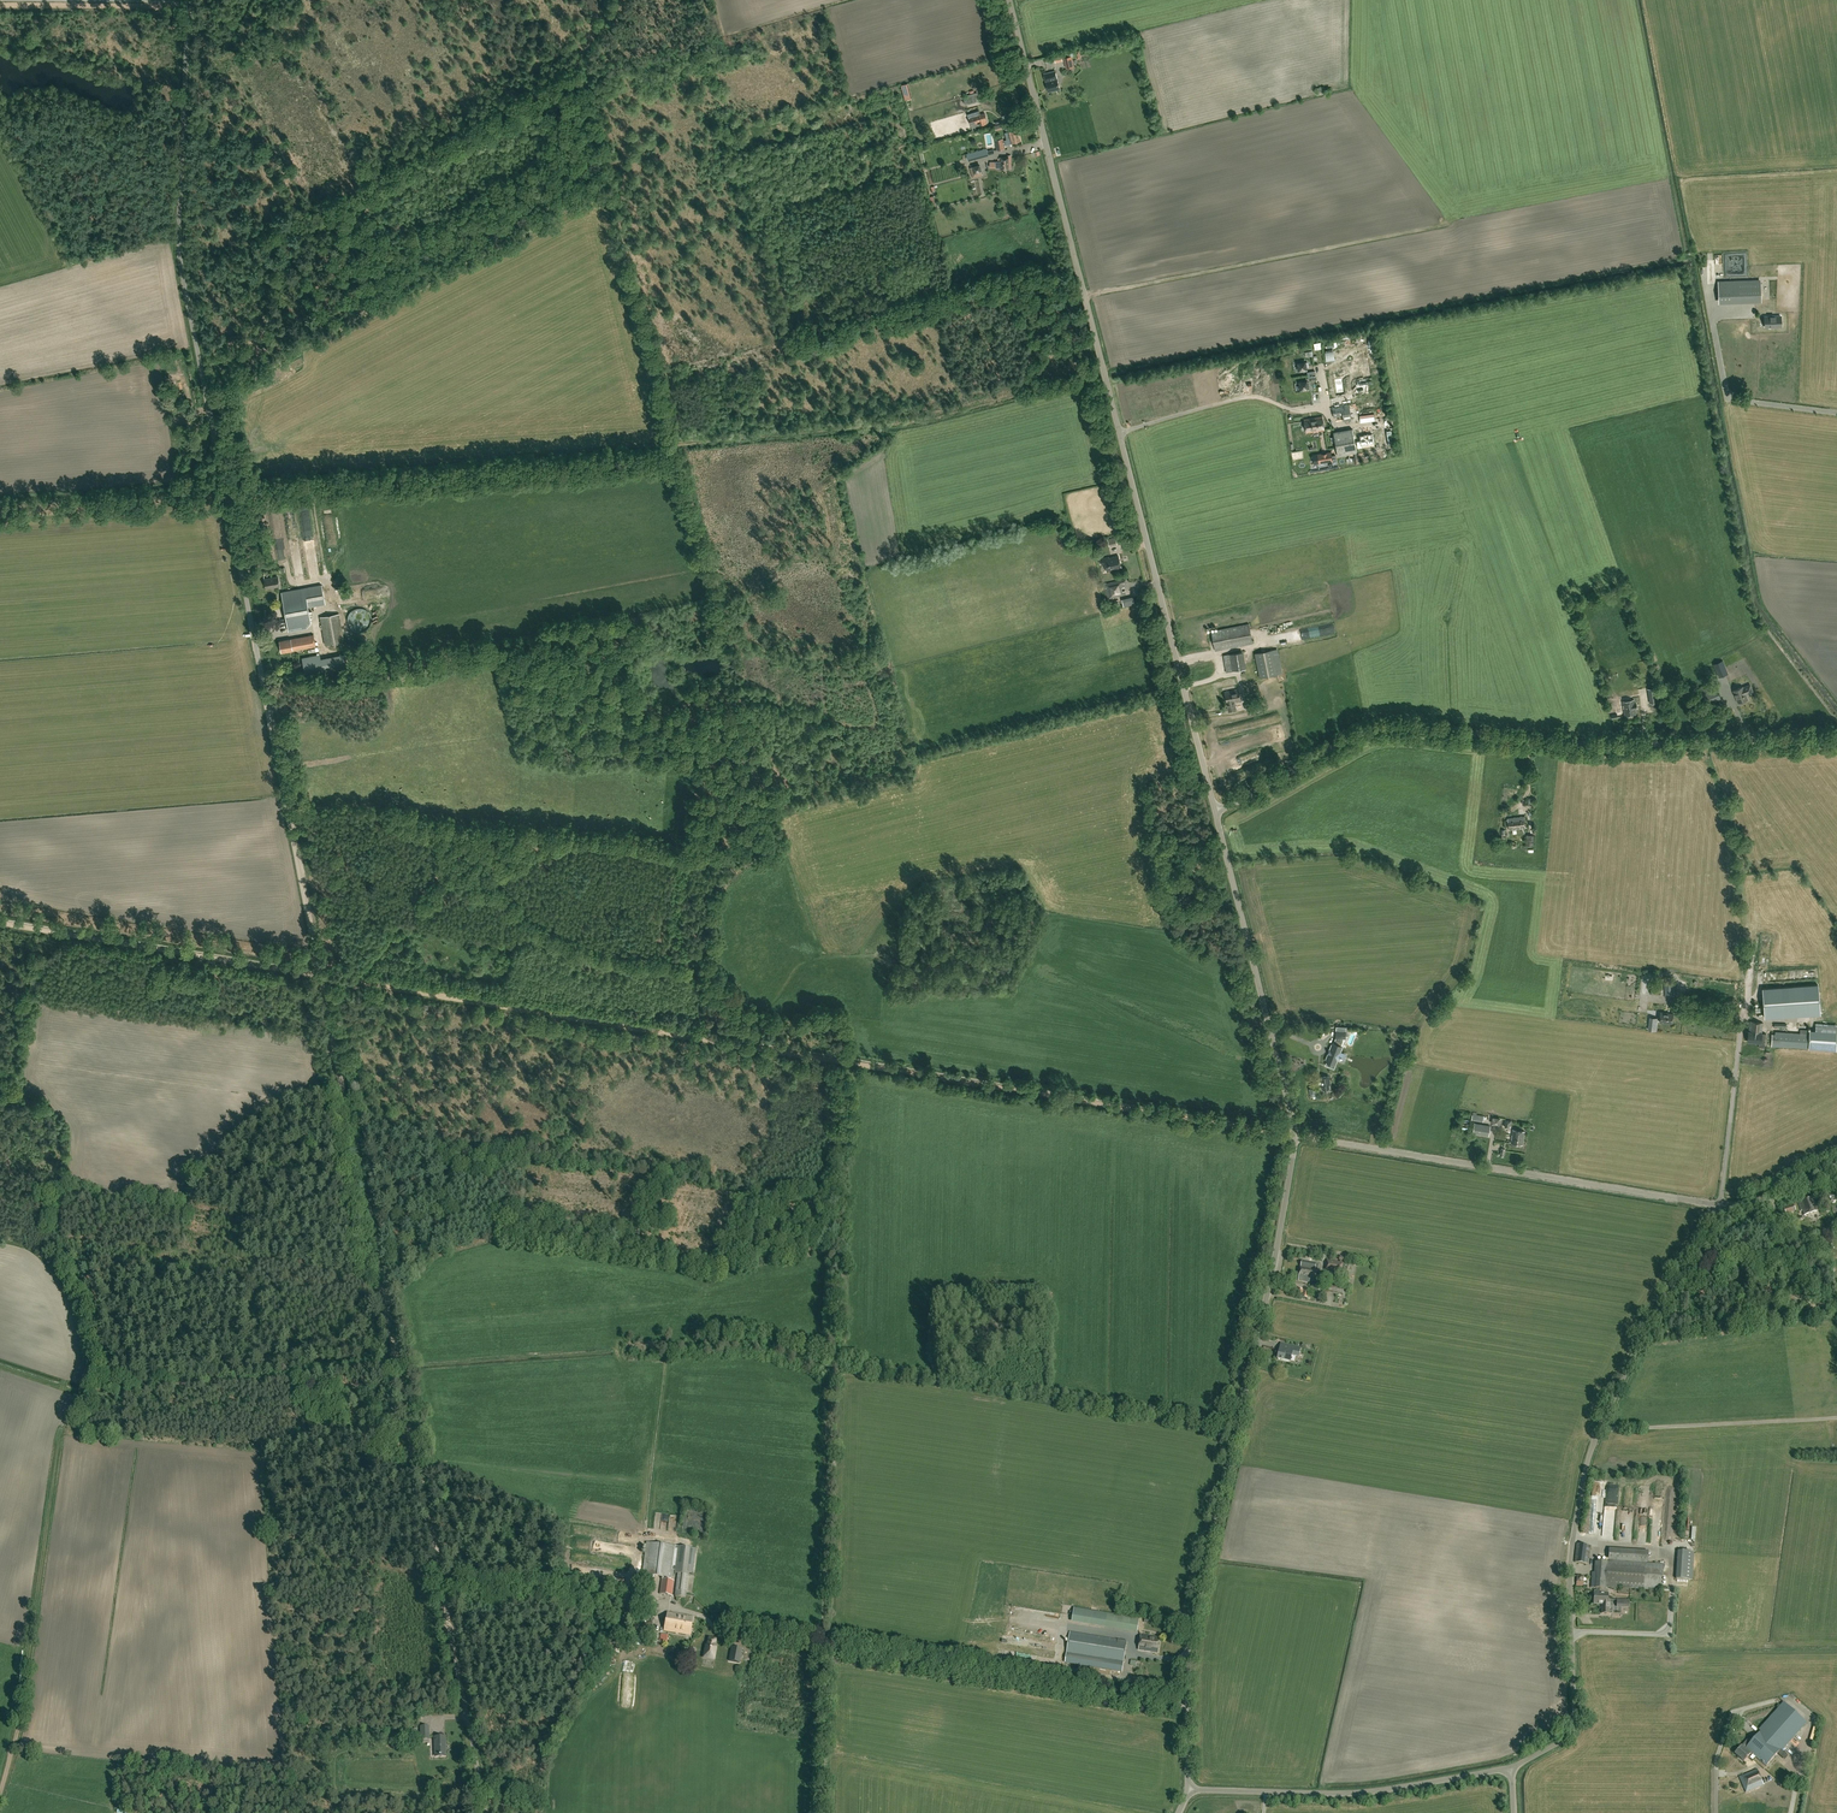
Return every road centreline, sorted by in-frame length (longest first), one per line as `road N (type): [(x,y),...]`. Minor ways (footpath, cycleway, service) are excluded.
road 1 (track): [(319,975),(1297,1136)]
road 2 (unclassified): [(1217,813),(1009,0)]
road 3 (unclassified): [(265,694),(182,262),(188,0)]
road 4 (unclassified): [(1190,1790),(1193,1633),(1297,1136)]
road 5 (unclassified): [(1217,813),(1392,727),(1597,746),(1836,739)]
road 6 (unclassified): [(1510,1768),(1573,1730),(1571,1547),(1586,1469),(1644,1336),(1718,1205)]
road 7 (track): [(1188,1706),(734,1637),(696,1613),(656,1612)]
road 8 (unclassified): [(1718,1205),(1297,1136)]
road 9 (track): [(401,1380),(319,975)]
road 10 (track): [(63,1430),(17,1740),(0,1798)]
road 11 (unclassified): [(1297,1136),(1217,813)]
road 12 (track): [(0,923),(319,975)]
road 13 (unclassified): [(1190,1790),(1366,1792),(1510,1768)]
road 14 (track): [(401,1380),(81,1400)]
road 15 (track): [(319,971),(265,694)]
road 16 (unclassified): [(486,1812),(441,1577)]
road 17 (track): [(445,1596),(656,1612)]
road 18 (track): [(441,1577),(401,1380)]
road 19 (track): [(1836,1305),(1644,1336)]
road 20 (unclassified): [(1718,1205),(1743,1013)]
road 21 (track): [(177,5),(0,4)]
road 22 (unclassified): [(1718,1205),(1765,1199),(1836,1164)]

